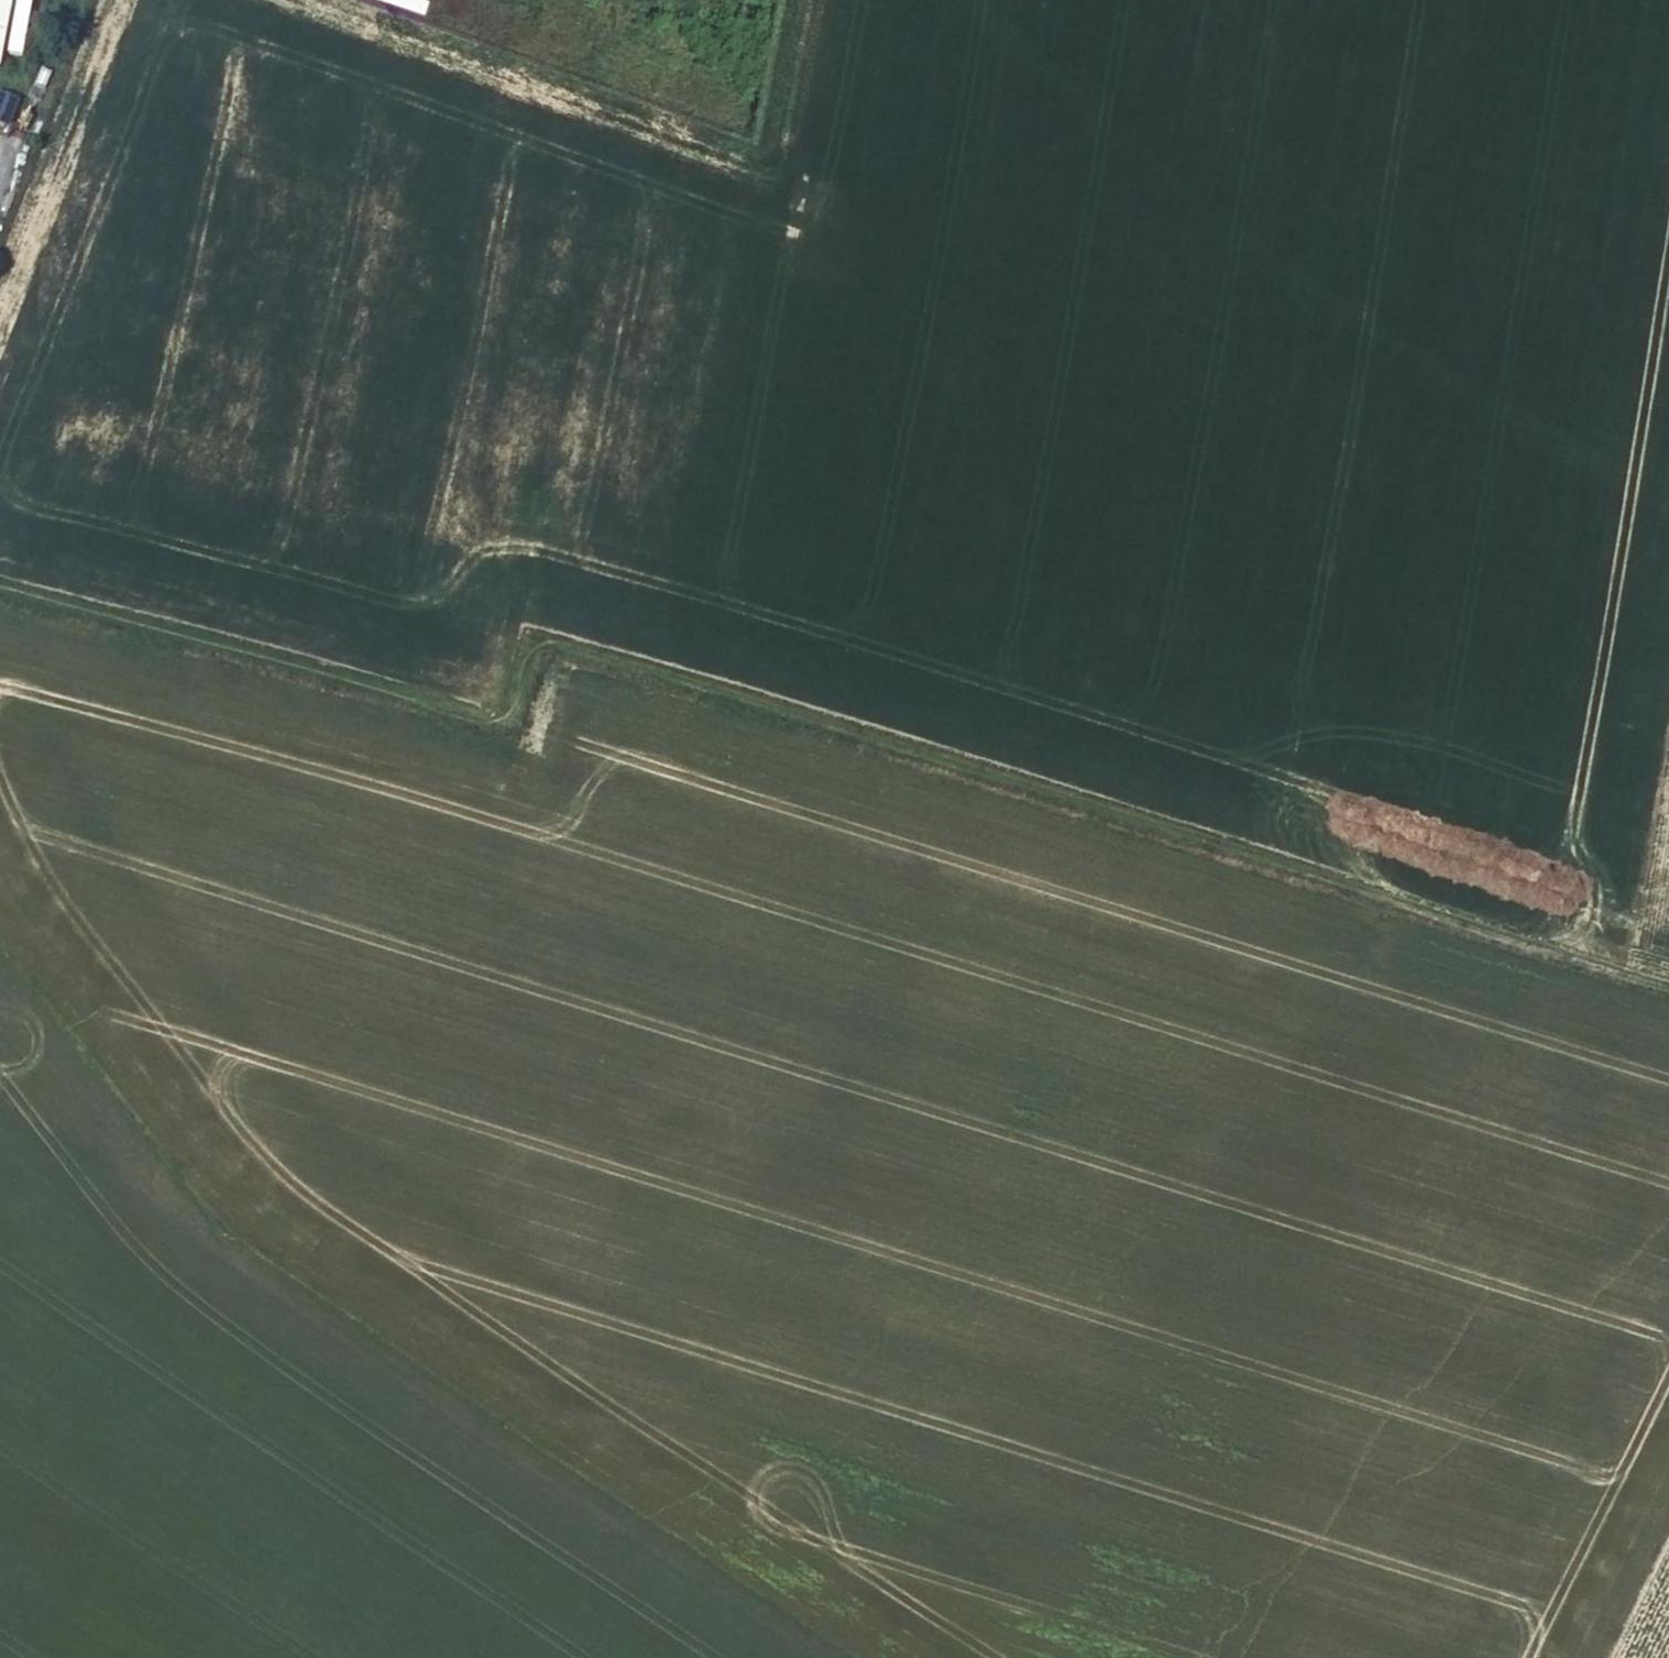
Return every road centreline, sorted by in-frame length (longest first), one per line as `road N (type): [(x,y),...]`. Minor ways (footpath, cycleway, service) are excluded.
road 1 (track): [(1668,989),(671,682),(535,654),(515,729),(0,593)]

